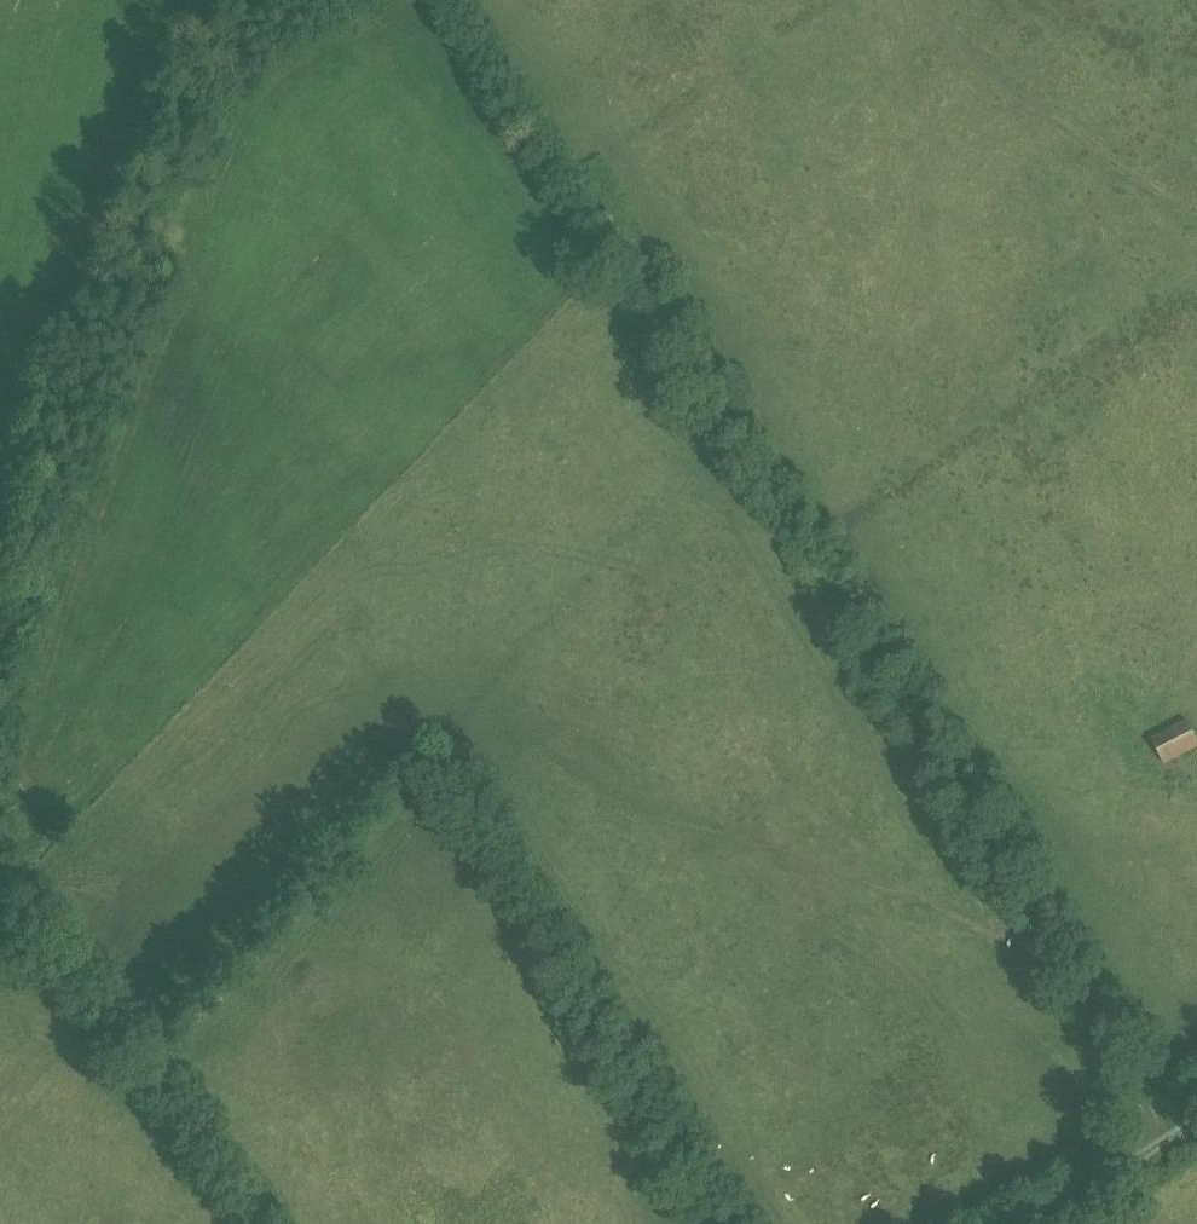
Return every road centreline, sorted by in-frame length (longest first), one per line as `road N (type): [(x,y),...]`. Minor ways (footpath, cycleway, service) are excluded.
road 1 (residential): [(1196,1134),(1057,1223)]

